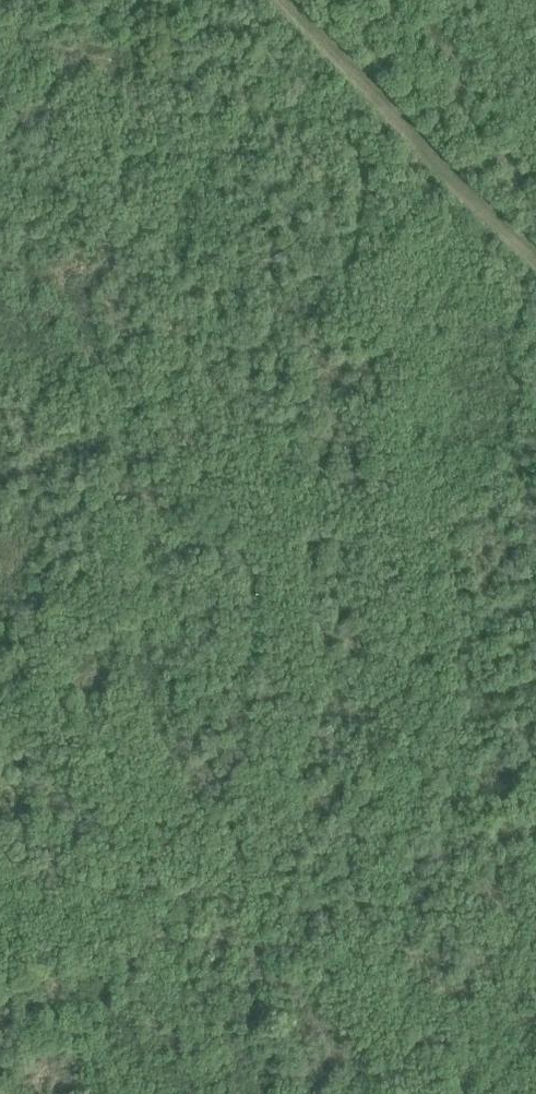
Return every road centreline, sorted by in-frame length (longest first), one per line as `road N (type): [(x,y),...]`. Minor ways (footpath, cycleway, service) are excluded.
road 1 (track): [(535,268),(290,0)]

